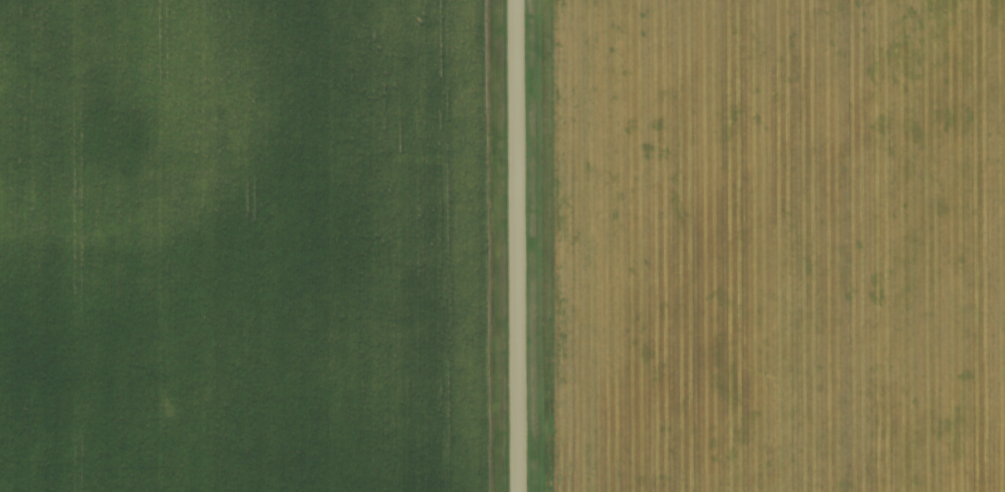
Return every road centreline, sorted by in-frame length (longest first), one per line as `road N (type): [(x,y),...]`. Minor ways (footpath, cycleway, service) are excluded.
road 1 (residential): [(518,491),(516,0)]

